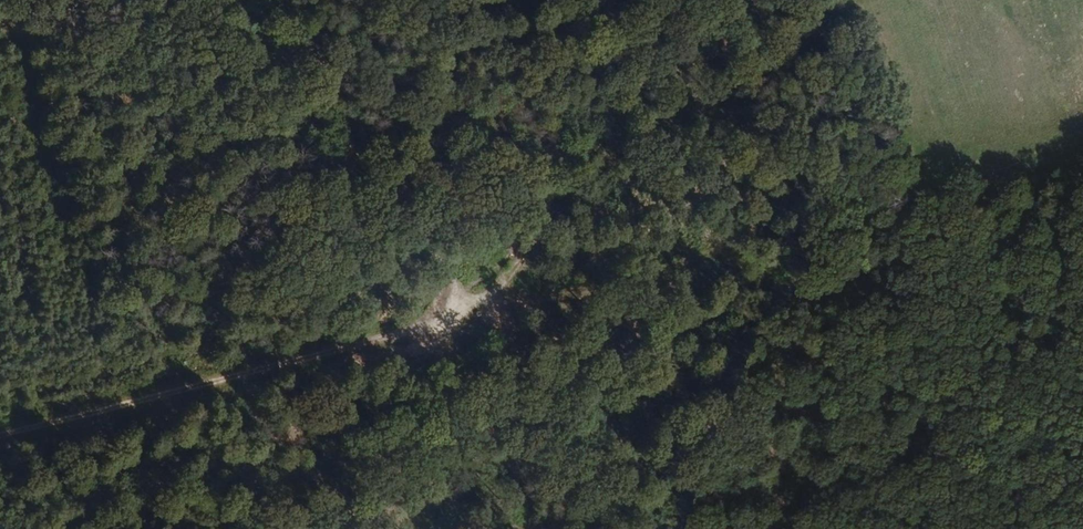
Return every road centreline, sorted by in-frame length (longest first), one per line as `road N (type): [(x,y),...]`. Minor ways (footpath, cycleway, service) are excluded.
road 1 (track): [(256,0),(482,307),(901,223),(1082,169)]
road 2 (track): [(700,0),(482,307),(0,422)]
road 3 (track): [(632,528),(482,307),(325,528)]

